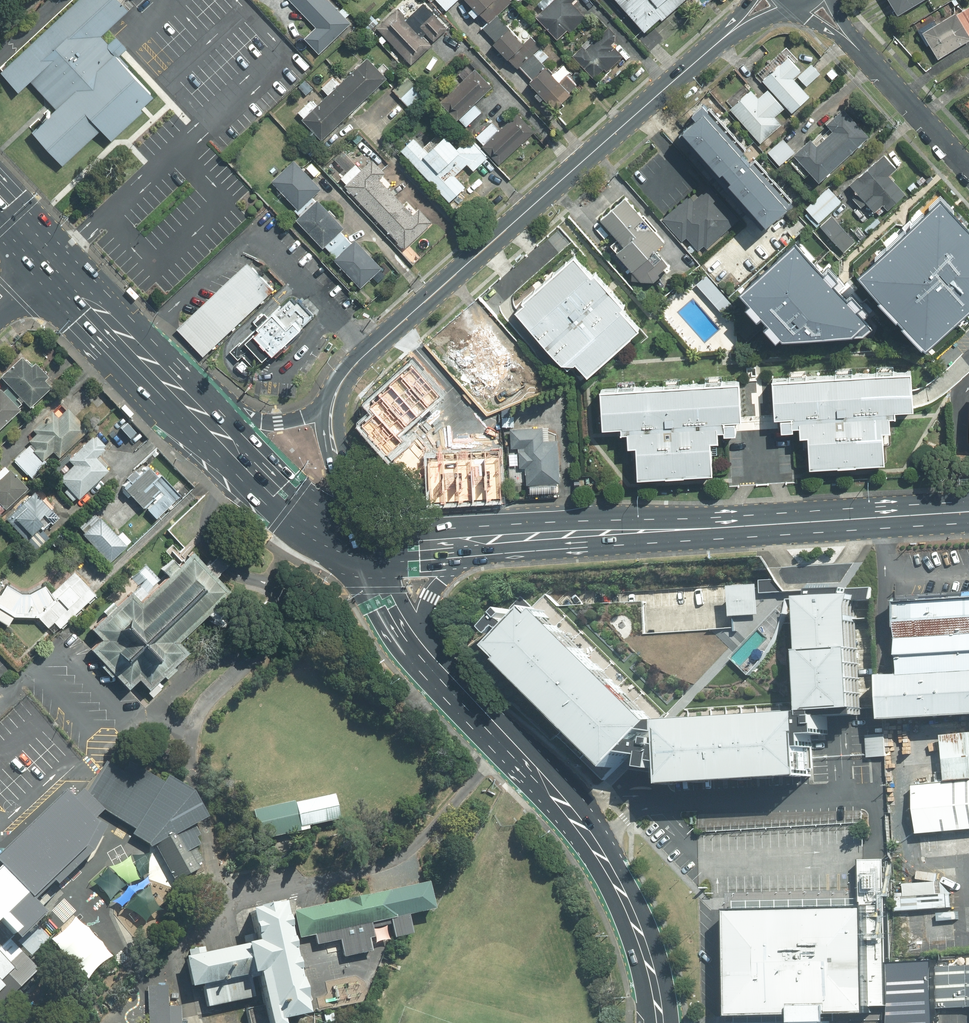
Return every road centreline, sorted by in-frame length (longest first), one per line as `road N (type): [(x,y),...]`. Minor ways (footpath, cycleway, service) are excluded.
road 1 (secondary): [(737,26),(369,351),(333,403)]
road 2 (secondary): [(477,542),(968,511)]
road 3 (primary): [(658,1022),(642,951),(605,868),(550,791),(420,649)]
road 4 (primary): [(208,422),(56,264)]
road 5 (primary): [(360,540),(300,515),(208,422)]
road 6 (residential): [(968,171),(844,34)]
road 7 (secondary): [(333,403),(335,454),(360,540)]
road 8 (primary): [(208,422),(284,422),(333,403)]
road 9 (primary): [(477,542),(431,597),(420,649)]
road 10 (primary): [(420,649),(360,540)]

